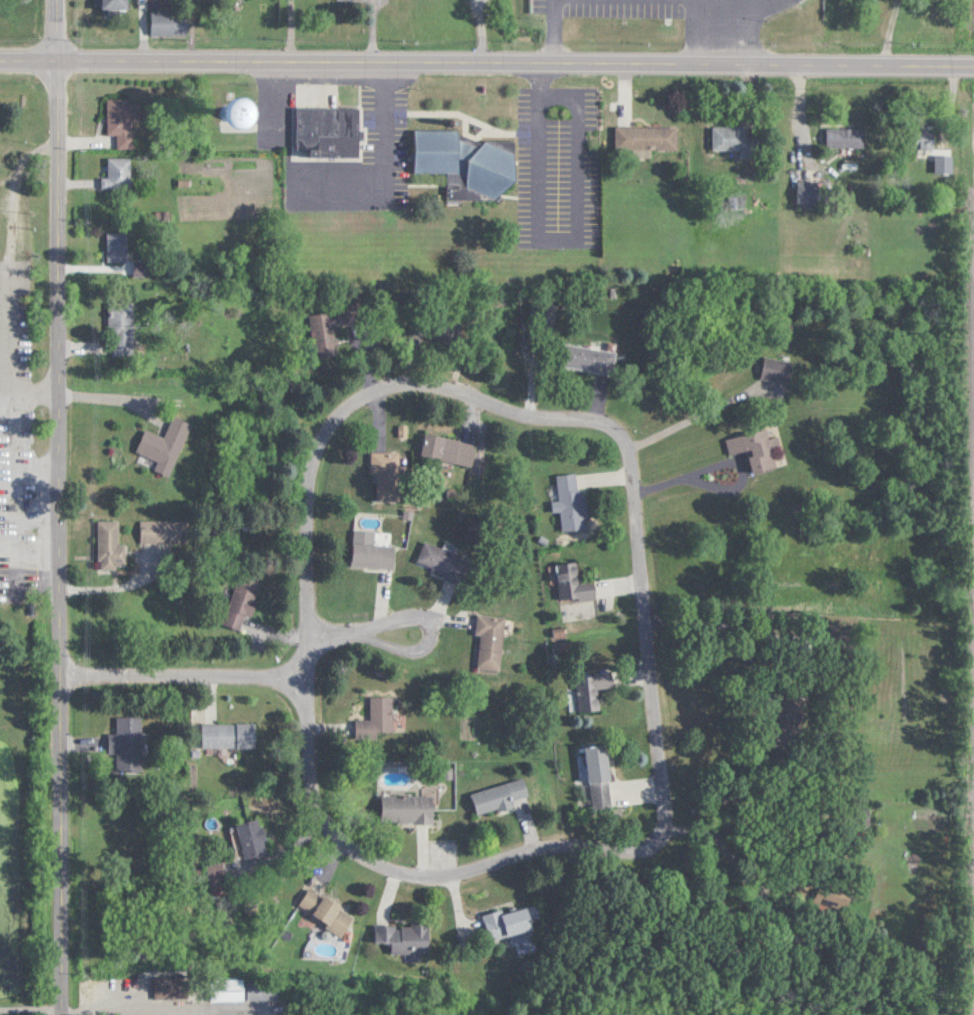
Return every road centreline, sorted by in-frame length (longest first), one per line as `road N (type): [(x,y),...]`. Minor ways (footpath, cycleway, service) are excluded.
road 1 (tertiary): [(973,60),(0,60)]
road 2 (residential): [(63,1014),(57,60)]
road 3 (residential): [(309,680),(311,477),(325,440),(354,404),(429,386),(538,423),(593,427),(622,439)]
road 4 (residential): [(668,832),(661,849),(631,859),(571,848),(442,882),(374,867),(340,840),(316,802),(309,680)]
road 5 (residential): [(622,439),(634,466),(668,832)]
road 6 (residential): [(309,680),(63,677)]

